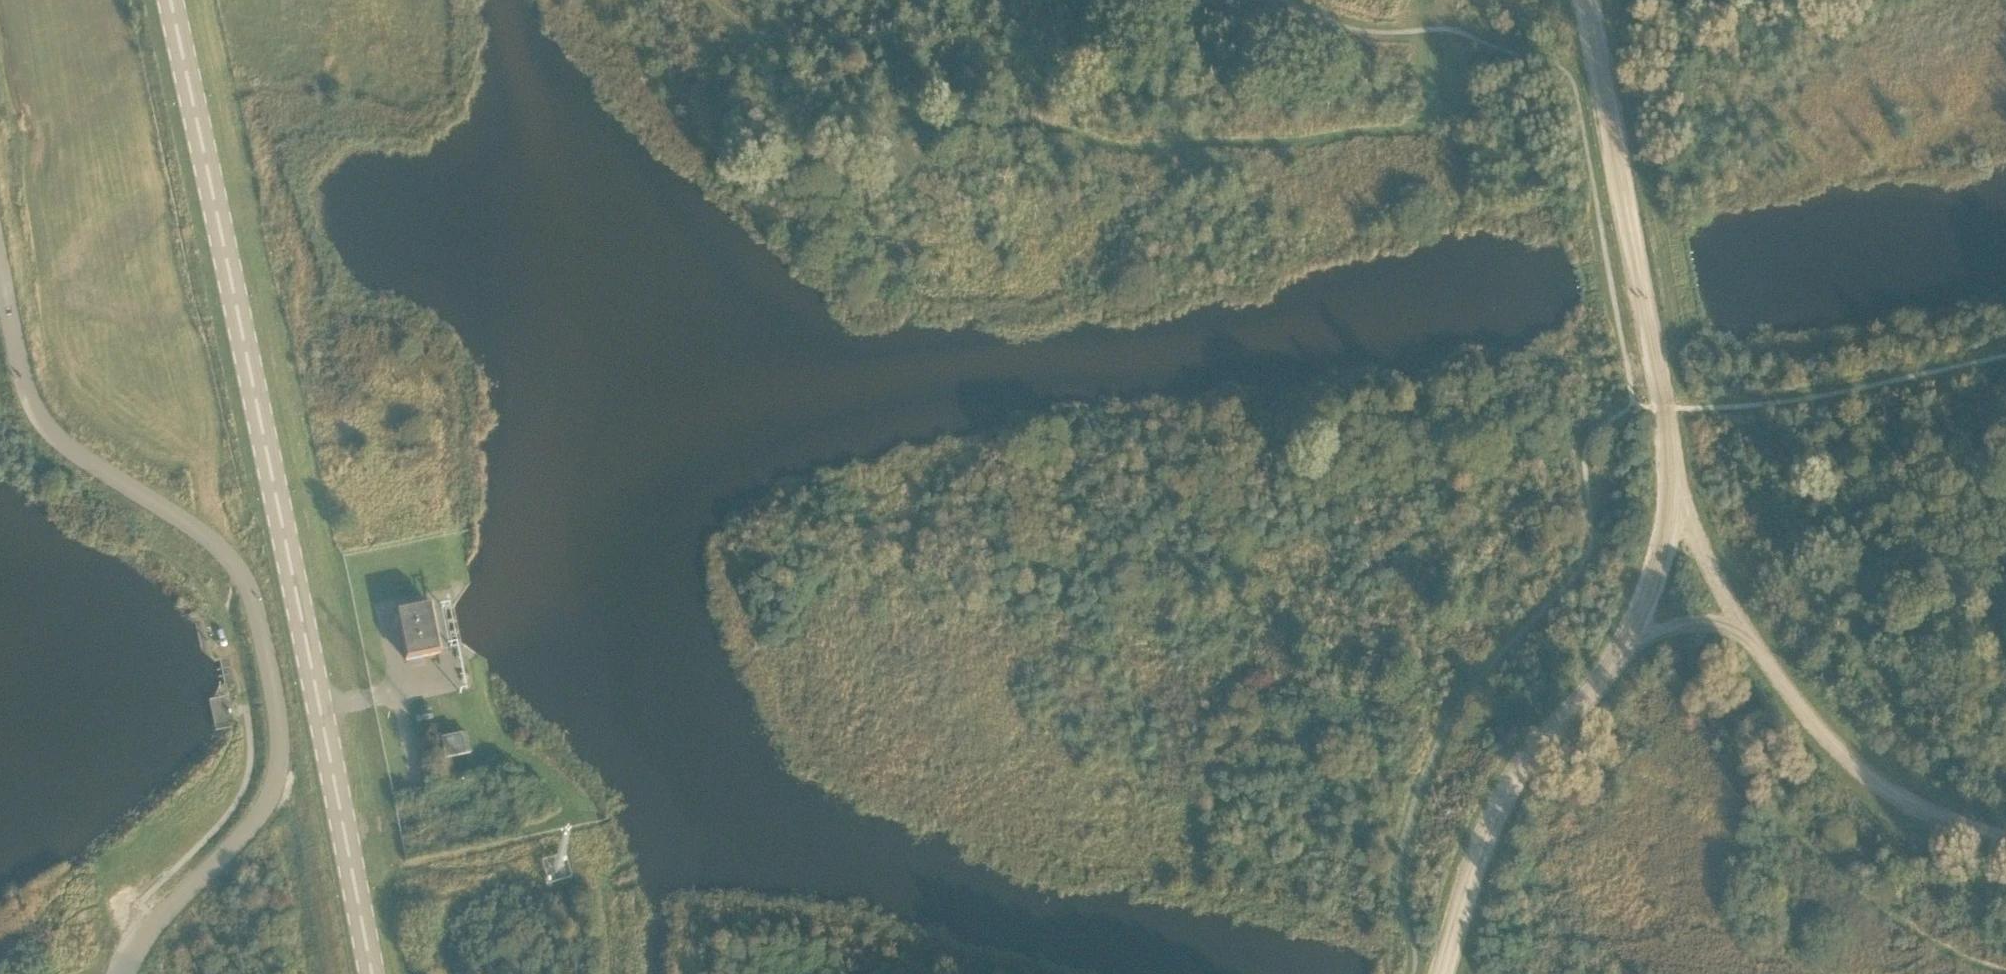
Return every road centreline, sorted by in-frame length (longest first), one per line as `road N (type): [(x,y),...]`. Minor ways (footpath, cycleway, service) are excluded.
road 1 (primary): [(370,973),(168,0)]
road 2 (unclassified): [(124,973),(149,930),(269,798),(280,762),(276,711),(253,605),(229,557),(59,442),(33,410),(0,264)]
road 3 (track): [(2005,844),(1870,773),(1735,622),(1680,625),(1620,655),(1541,752),(1484,865),(1452,973)]
road 4 (track): [(1590,0),(1665,409)]
road 5 (track): [(1665,409),(1675,483),(1735,622)]
road 6 (track): [(1620,655),(1666,560),(1675,483)]

